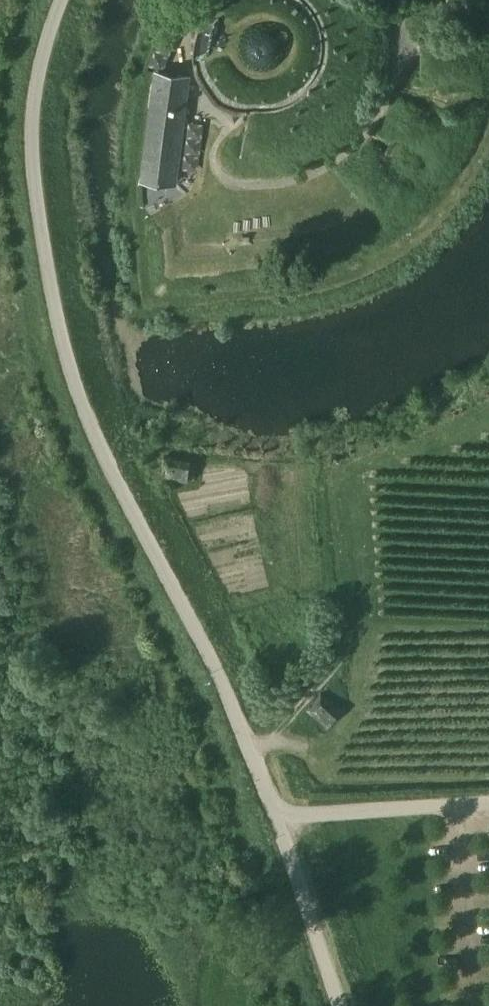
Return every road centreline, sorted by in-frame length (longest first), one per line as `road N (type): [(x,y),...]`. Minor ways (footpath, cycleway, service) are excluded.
road 1 (track): [(65,0),(35,100),(35,170),(59,329),(80,402),(214,664),(274,819)]
road 2 (track): [(274,819),(338,1005)]

